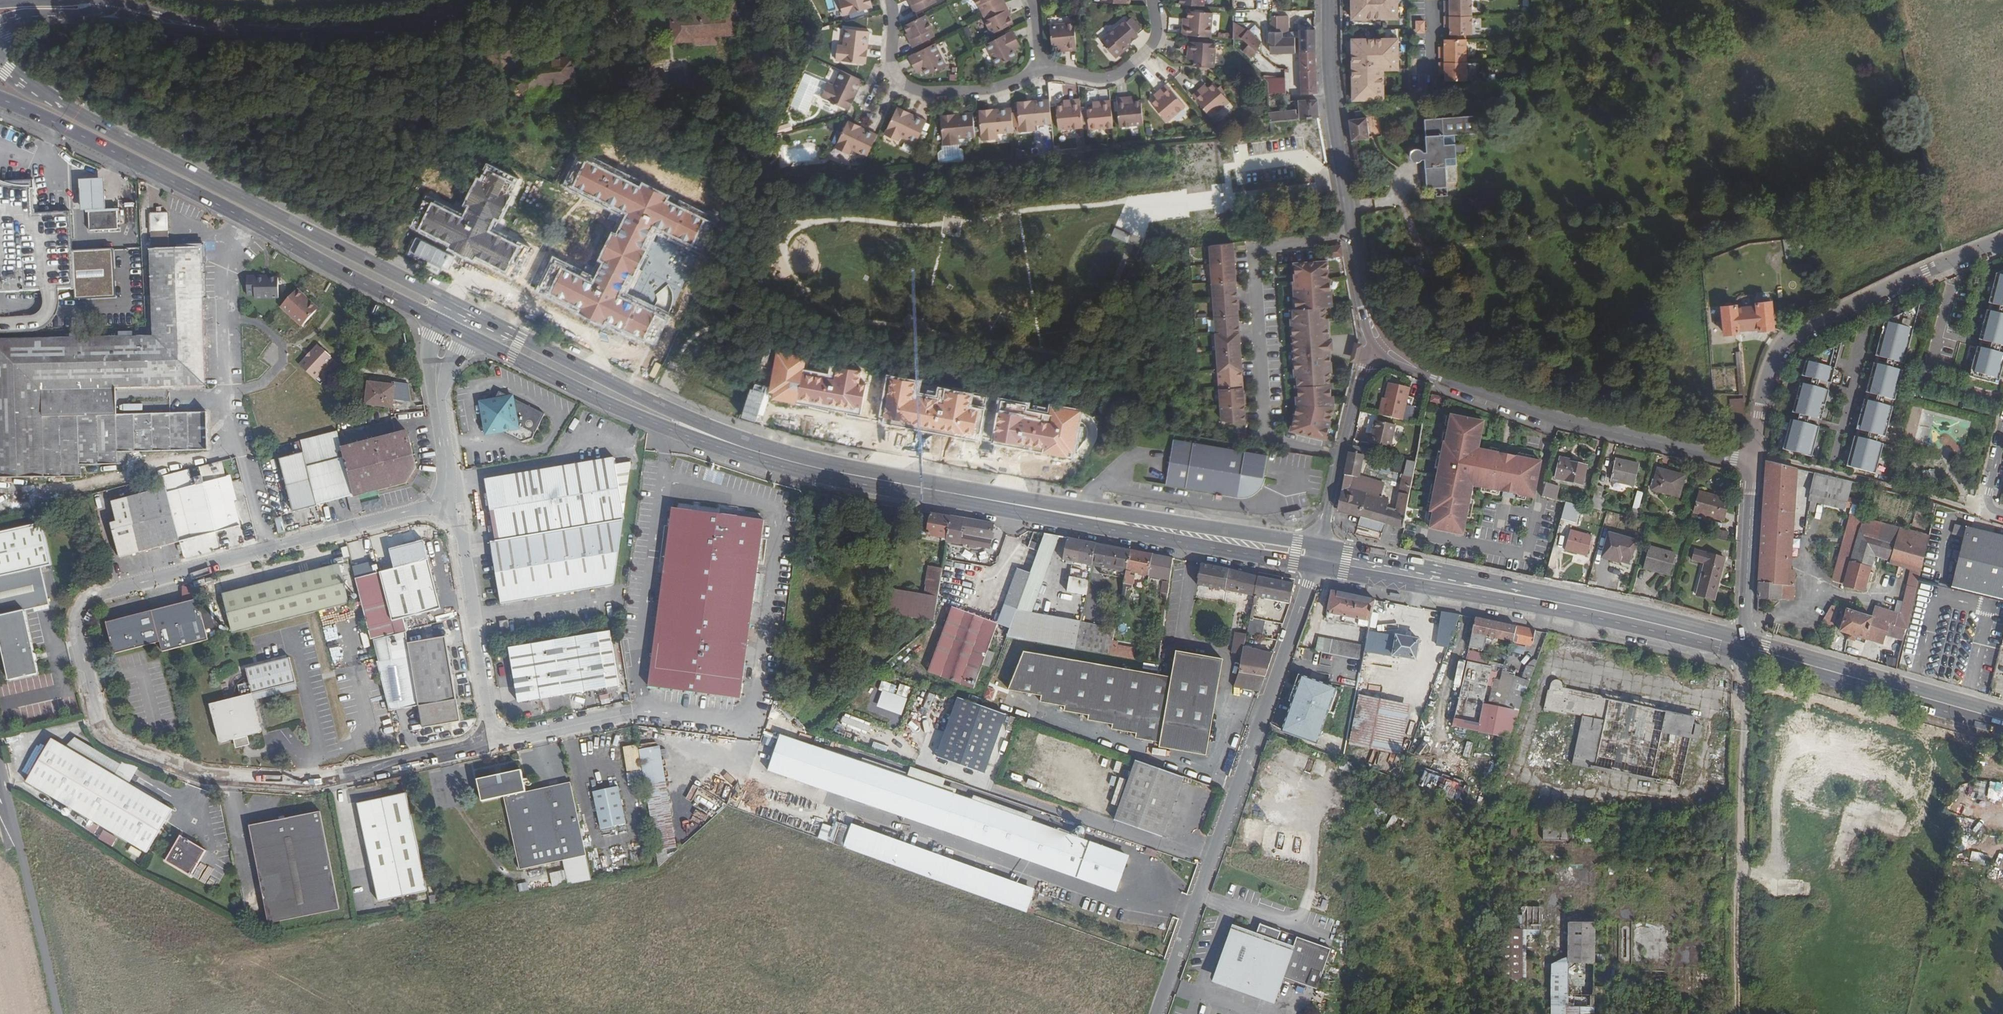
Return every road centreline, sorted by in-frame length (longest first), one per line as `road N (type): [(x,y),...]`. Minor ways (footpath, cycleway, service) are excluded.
road 1 (unclassified): [(454,502),(100,595),(79,637),(107,731),(212,777),(310,784),(496,742)]
road 2 (primary): [(1229,540),(848,474),(708,435)]
road 3 (primary): [(462,309),(70,109),(0,63)]
road 4 (primary): [(0,99),(453,329)]
road 5 (unclassified): [(1156,1013),(1315,556)]
road 6 (track): [(1648,153),(1663,174),(1723,213),(1448,249),(1415,225),(1401,202)]
road 7 (primary): [(1743,646),(1315,556)]
road 8 (tertiary): [(1377,344),(1435,378),(1572,424),(1752,461)]
road 9 (residential): [(1752,461),(1758,402),(1778,342),(2002,239)]
road 10 (tertiary): [(1377,344),(1348,211),(1329,0)]
road 11 (primary): [(453,329),(661,427),(708,435)]
road 12 (secondary): [(211,31),(397,32),(482,0)]
road 13 (primary): [(708,435),(462,309)]
road 14 (primary): [(2002,720),(1743,646)]
road 15 (unclassified): [(496,742),(454,502)]
road 16 (tertiary): [(1377,344),(1358,382),(1315,556)]
road 17 (track): [(1476,124),(1540,101),(1592,99),(1627,112),(1647,143),(1645,162)]
road 18 (secondary): [(0,25),(68,16),(211,31)]
road 19 (tertiary): [(1743,646),(1752,461)]
road 20 (unclassified): [(454,502),(434,374),(453,329)]
road 21 (residential): [(892,70),(911,89),(938,92),(990,89),(1044,72)]
road 22 (unclassified): [(496,742),(644,711)]

